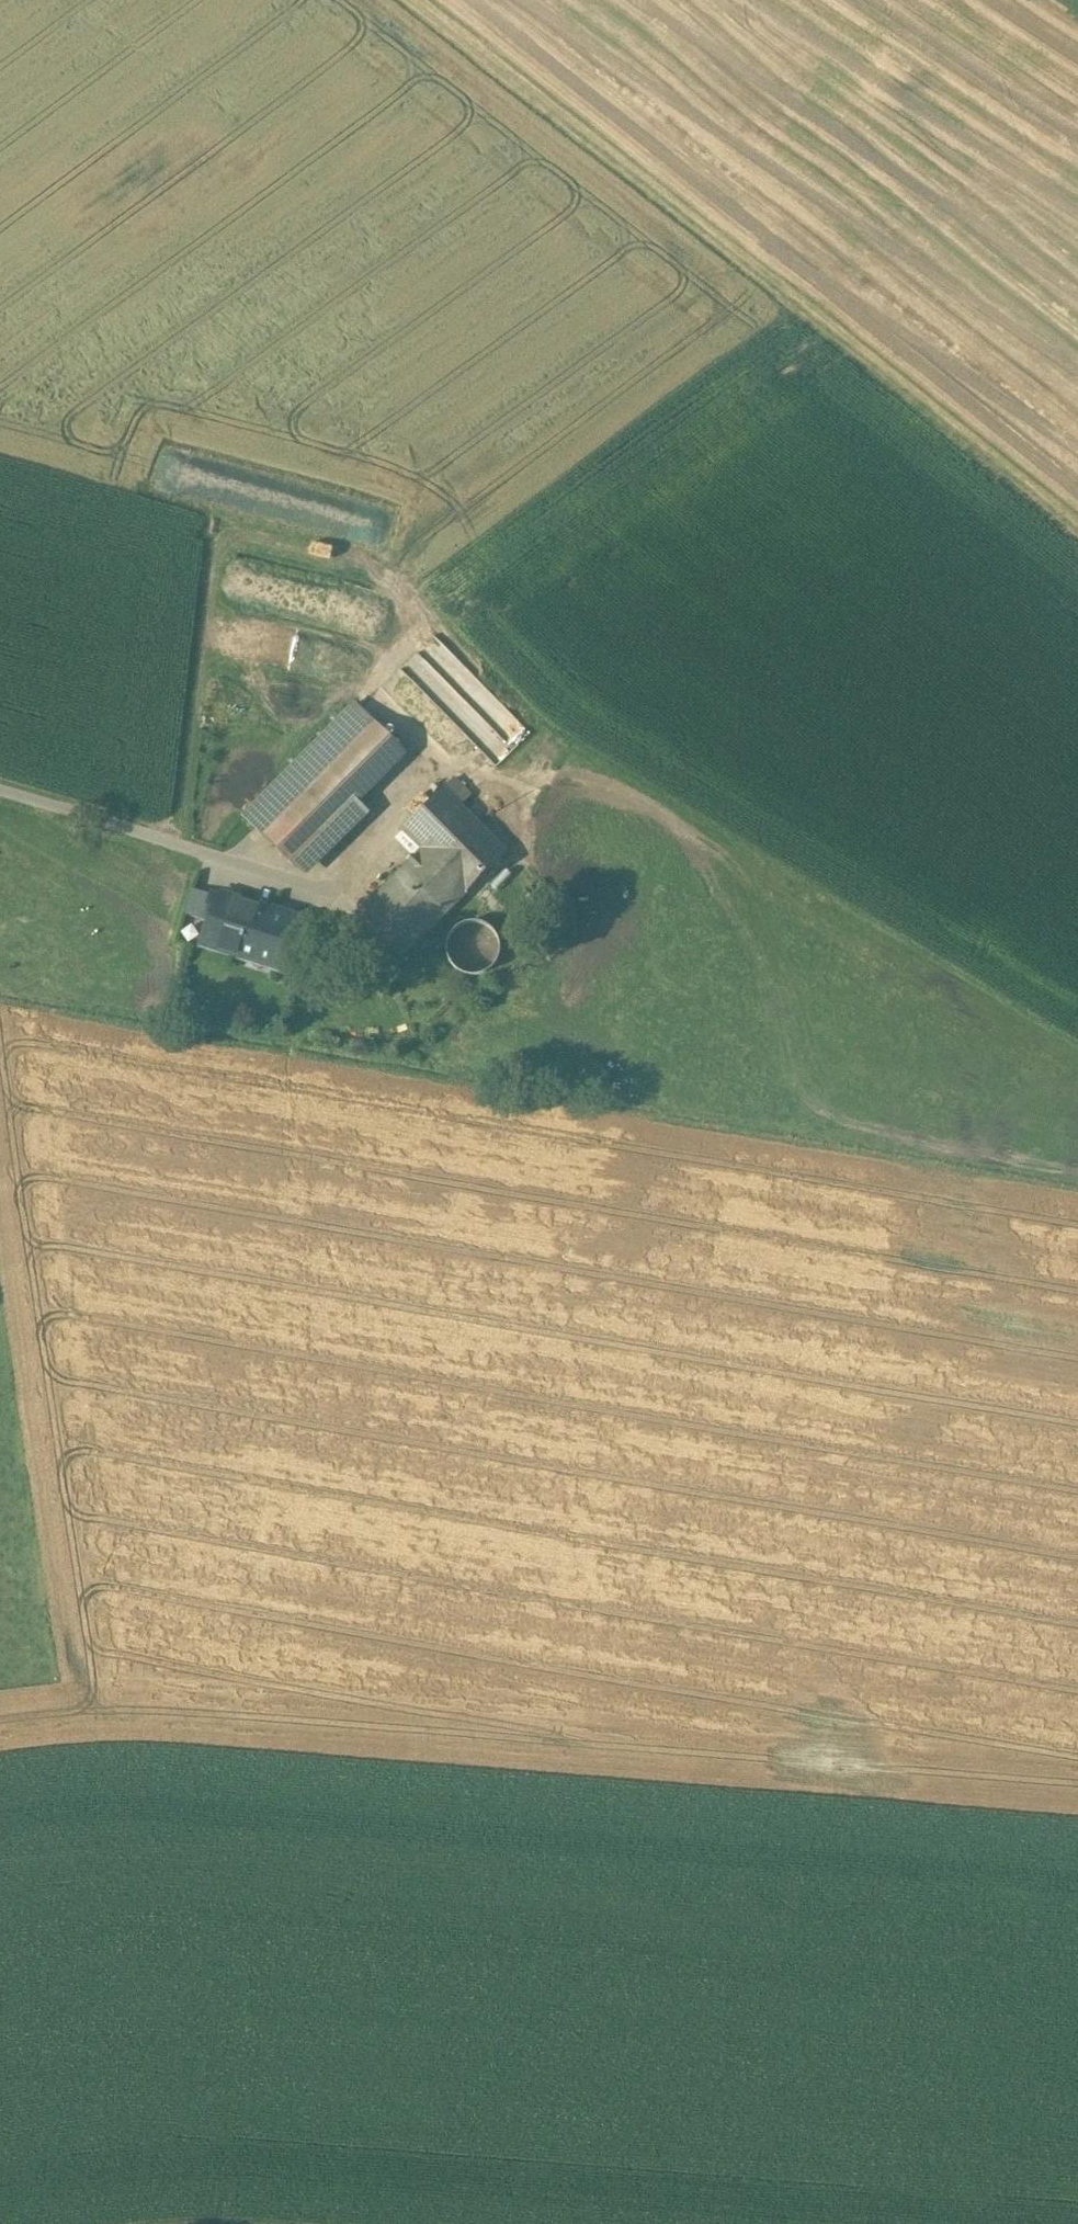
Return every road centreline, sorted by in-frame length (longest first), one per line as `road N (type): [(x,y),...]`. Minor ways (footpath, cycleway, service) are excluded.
road 1 (track): [(408,0),(1077,533)]

